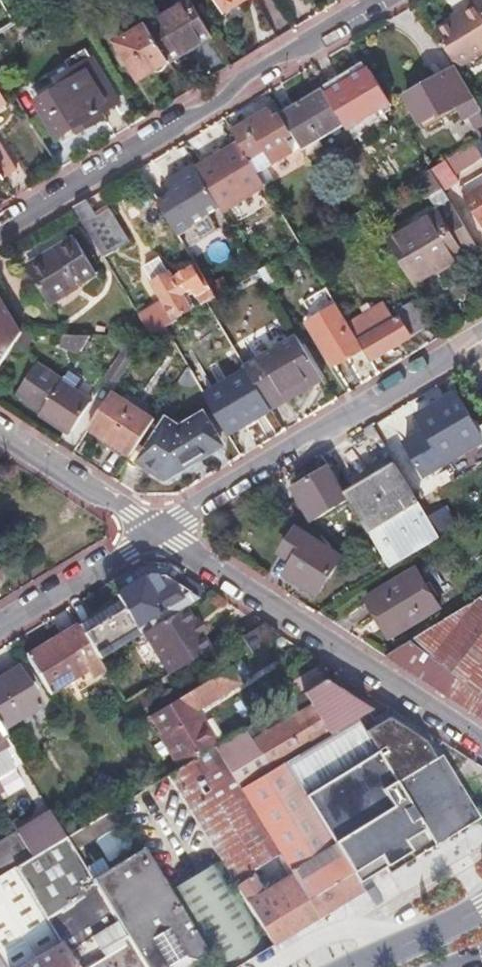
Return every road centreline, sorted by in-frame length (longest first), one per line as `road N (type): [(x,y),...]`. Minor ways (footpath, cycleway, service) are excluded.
road 1 (residential): [(0,231),(385,0)]
road 2 (residential): [(157,535),(481,746)]
road 3 (residential): [(481,341),(157,535)]
road 4 (residential): [(0,433),(157,535)]
road 5 (residential): [(157,535),(0,629)]
road 6 (residential): [(399,950),(354,929),(273,966)]

